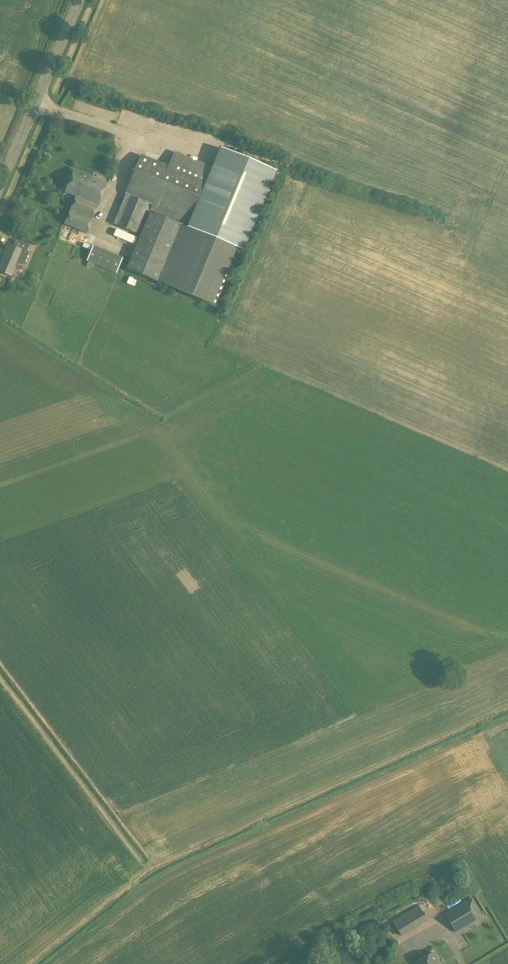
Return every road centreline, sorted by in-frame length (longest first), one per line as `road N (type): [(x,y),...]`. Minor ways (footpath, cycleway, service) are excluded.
road 1 (tertiary): [(0,183),(78,0)]

